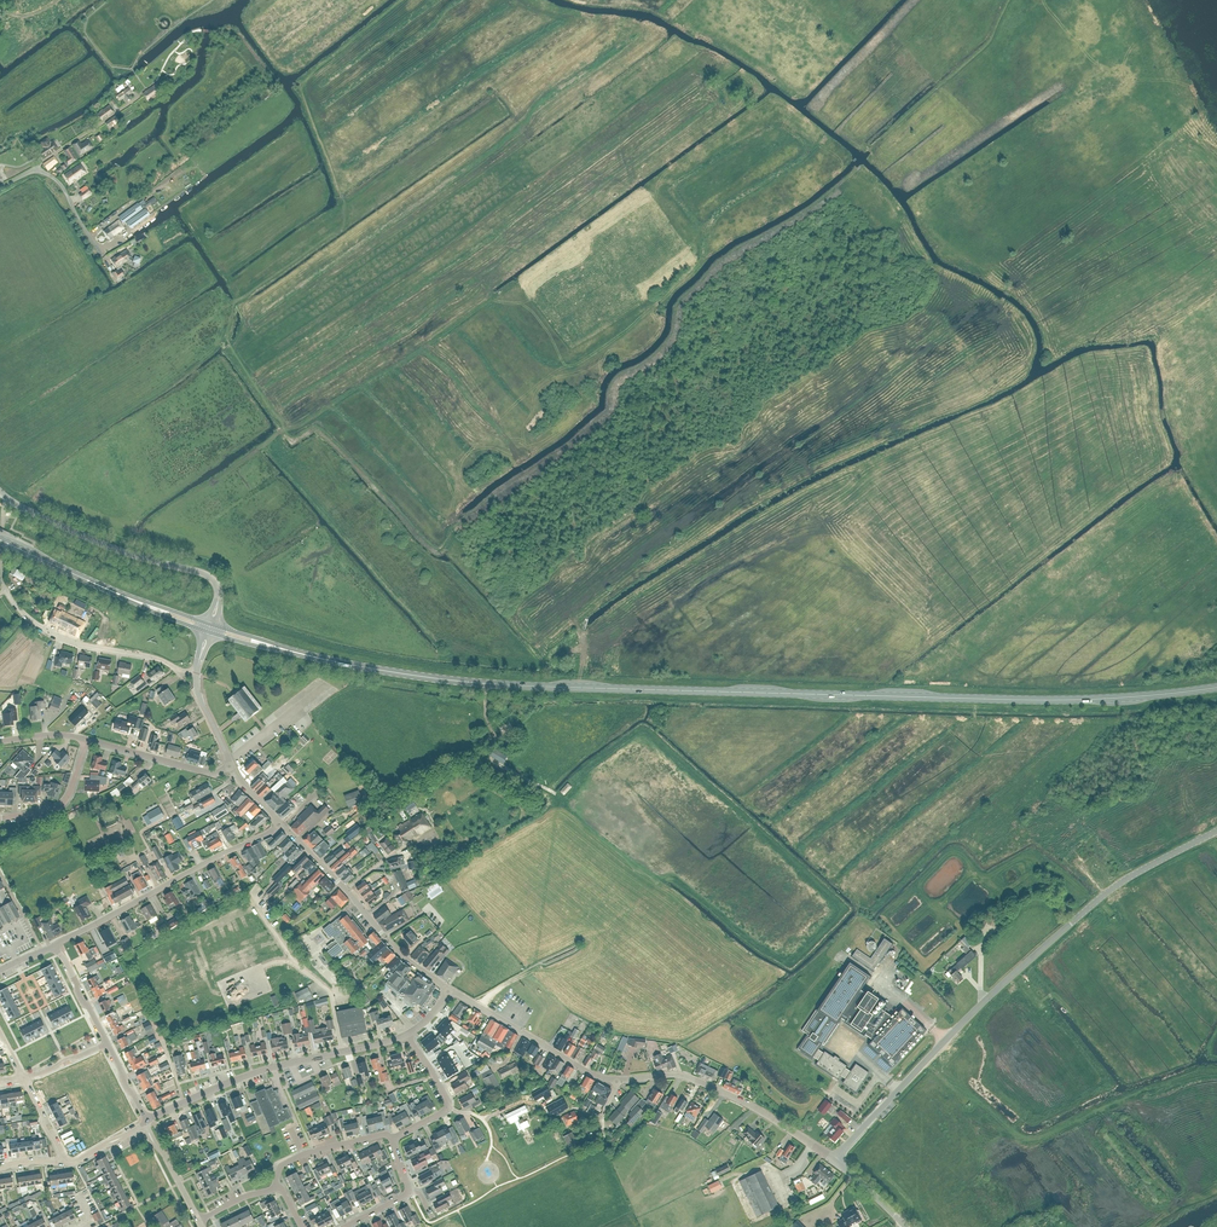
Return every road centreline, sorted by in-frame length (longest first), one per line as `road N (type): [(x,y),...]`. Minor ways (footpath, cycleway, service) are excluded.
road 1 (primary): [(1216,687),(1026,699),(553,686),(325,659)]
road 2 (tertiary): [(834,1161),(966,1019),(1091,905),(1216,831)]
road 3 (residential): [(147,1119),(263,1070),(407,1034)]
road 4 (unclassified): [(54,946),(280,823)]
road 5 (unclassified): [(219,598),(204,573),(112,548),(0,492)]
road 6 (tertiary): [(834,1161),(693,1079),(617,1079)]
road 7 (residential): [(197,673),(63,638),(27,617),(3,585)]
road 8 (tertiary): [(617,1079),(587,1071),(450,989)]
road 9 (unclassified): [(231,765),(214,774),(87,740)]
road 10 (residential): [(394,1139),(448,1104),(407,1034)]
road 11 (tertiary): [(450,989),(396,949),(345,890)]
road 12 (residential): [(394,1139),(382,1134),(304,1153),(281,1166),(277,1189)]
road 13 (unclassified): [(0,818),(63,803),(87,740)]
road 14 (residential): [(34,170),(141,95)]
road 15 (primary): [(206,623),(87,580)]
road 16 (primary): [(87,580),(203,630)]

